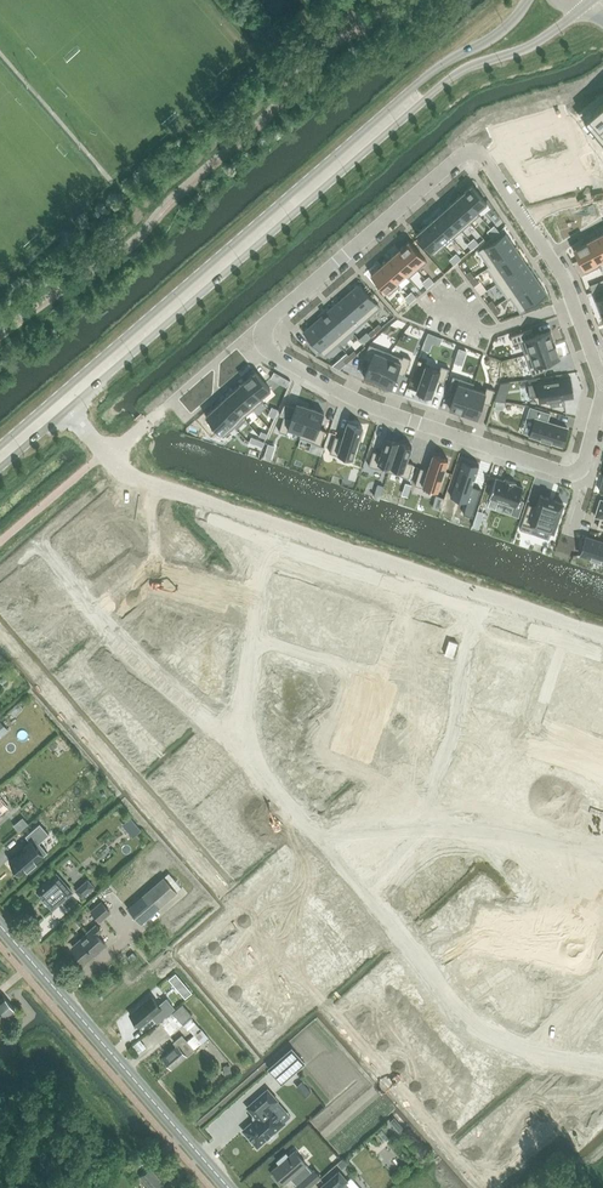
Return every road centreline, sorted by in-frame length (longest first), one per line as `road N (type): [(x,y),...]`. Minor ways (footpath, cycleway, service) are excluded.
road 1 (residential): [(524,216),(483,160),(464,157),(260,337),(348,396),(582,476)]
road 2 (secondary): [(529,0),(501,33),(429,74),(0,447)]
road 3 (secondary): [(67,411),(451,80),(537,43),(583,8)]
road 4 (residential): [(602,1063),(506,1040),(446,986),(241,740)]
road 5 (residential): [(484,599),(413,822),(602,859)]
road 6 (tertiary): [(229,1187),(0,925)]
road 7 (residential): [(415,575),(380,675),(255,637)]
road 8 (residential): [(96,608),(38,538),(123,472)]
road 9 (residential): [(241,740),(136,653),(96,608)]
road 10 (residential): [(259,603),(149,571),(96,608)]
road 11 (residential): [(602,373),(568,284),(524,216)]
road 12 (residential): [(123,472),(269,525)]
road 13 (residential): [(269,525),(415,575)]
road 14 (residential): [(484,599),(602,640)]

